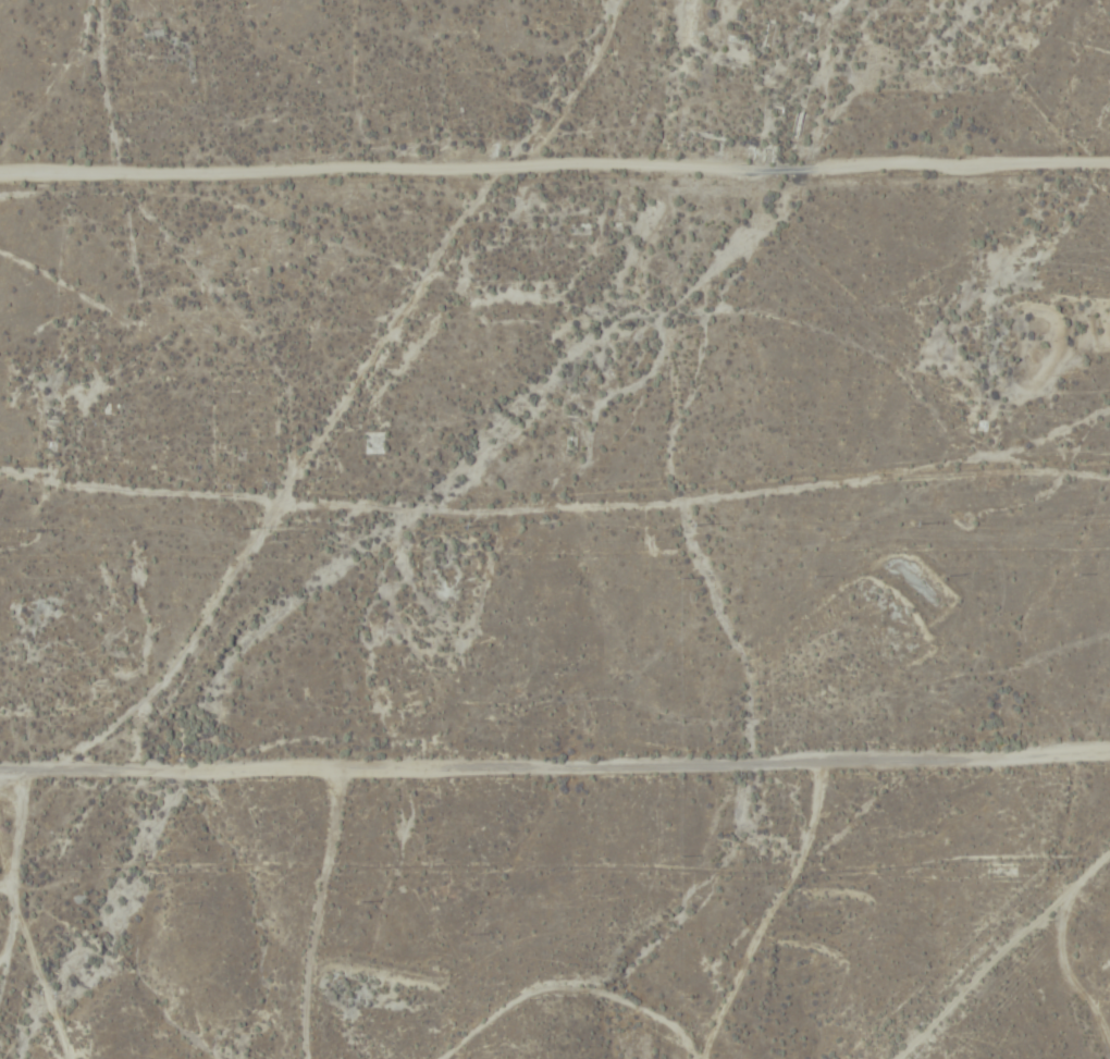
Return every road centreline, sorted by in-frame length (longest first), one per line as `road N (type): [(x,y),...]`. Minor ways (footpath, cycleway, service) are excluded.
road 1 (track): [(0,783),(1109,772)]

